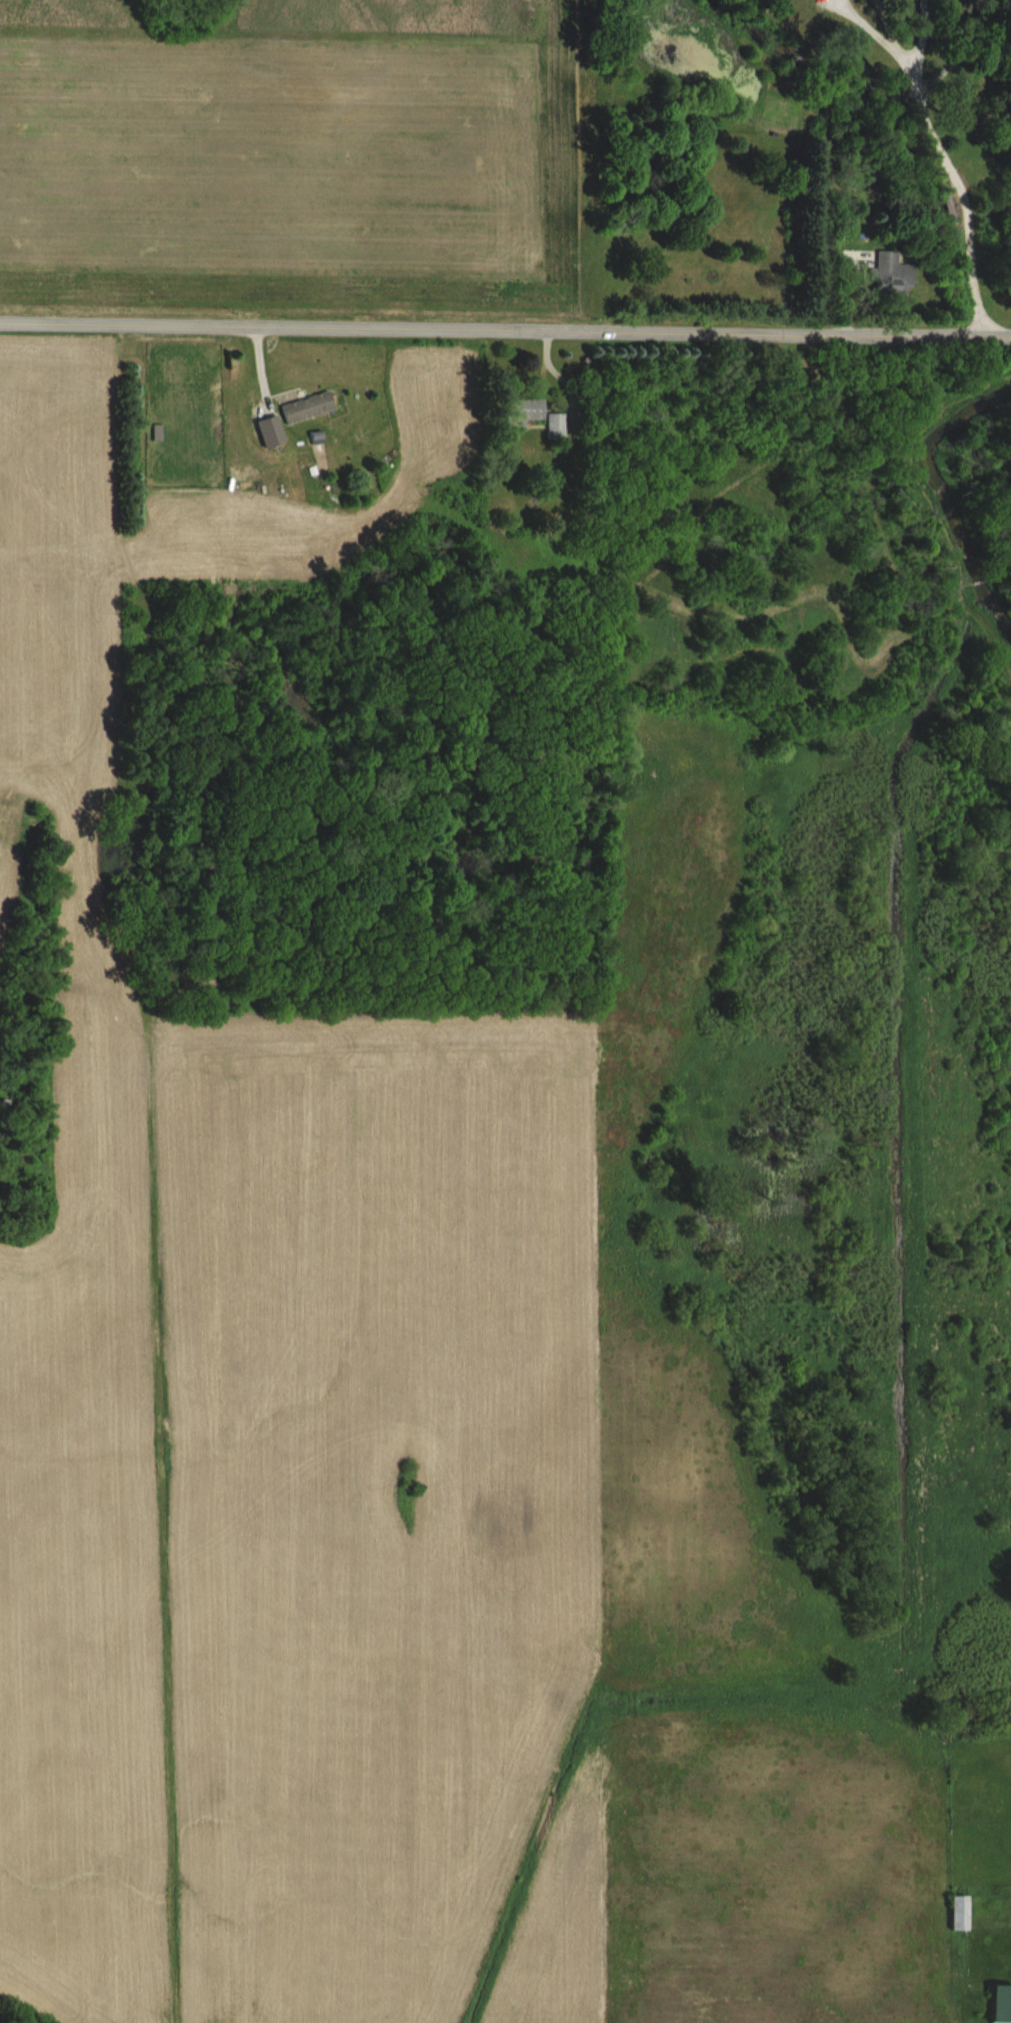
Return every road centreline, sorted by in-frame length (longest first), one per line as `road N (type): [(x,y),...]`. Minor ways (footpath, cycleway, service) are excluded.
road 1 (tertiary): [(1010,334),(0,322)]
road 2 (track): [(817,67),(811,257)]

